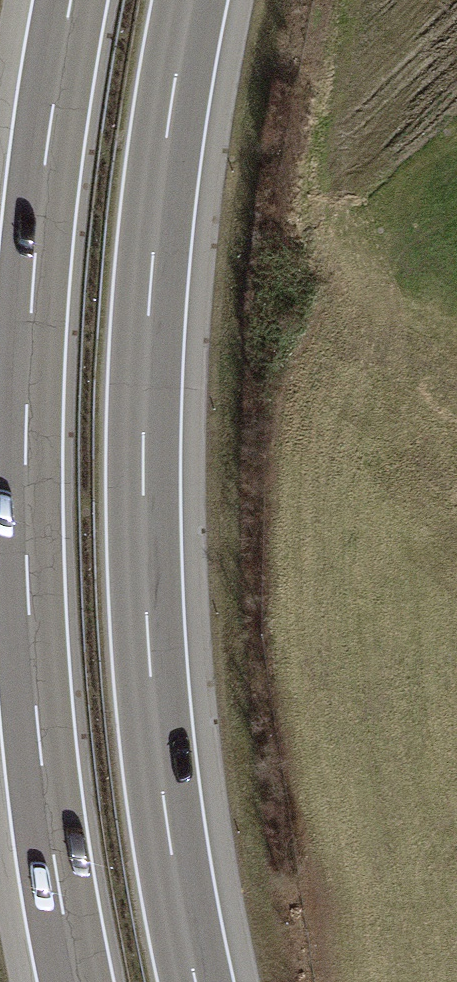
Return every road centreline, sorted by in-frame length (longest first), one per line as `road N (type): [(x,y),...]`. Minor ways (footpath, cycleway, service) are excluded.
road 1 (motorway): [(198,981),(158,736),(145,459),(152,282),(192,0)]
road 2 (motorway): [(68,0),(31,267),(23,434),(34,721),(75,981)]

